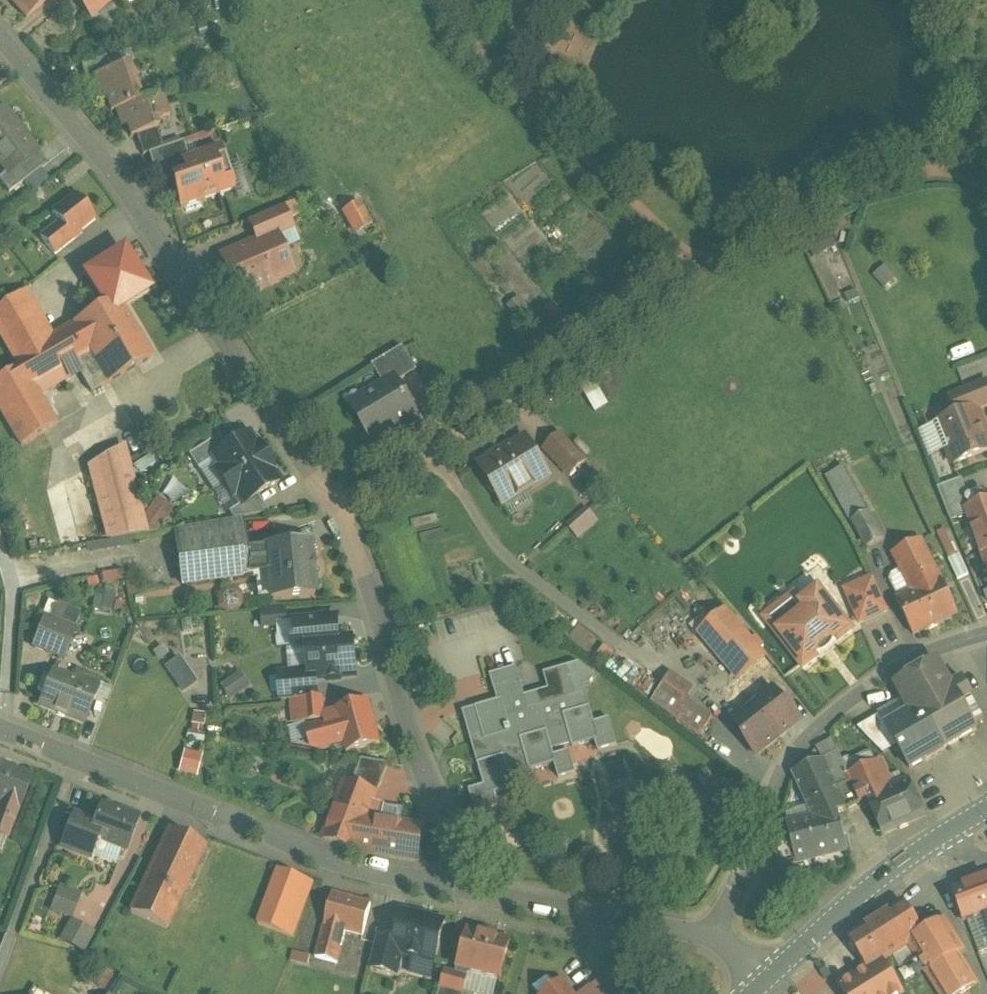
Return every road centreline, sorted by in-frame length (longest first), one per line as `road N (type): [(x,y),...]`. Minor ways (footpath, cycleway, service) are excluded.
road 1 (residential): [(463,887),(356,543),(293,419),(154,209),(0,22)]
road 2 (residential): [(0,727),(381,872),(463,887)]
road 3 (track): [(336,508),(635,329),(672,293),(730,262)]
road 4 (residential): [(715,937),(778,781),(800,748),(846,702),(948,642),(986,632)]
road 5 (residential): [(463,887),(715,937)]
road 6 (tertiary): [(945,834),(764,980)]

